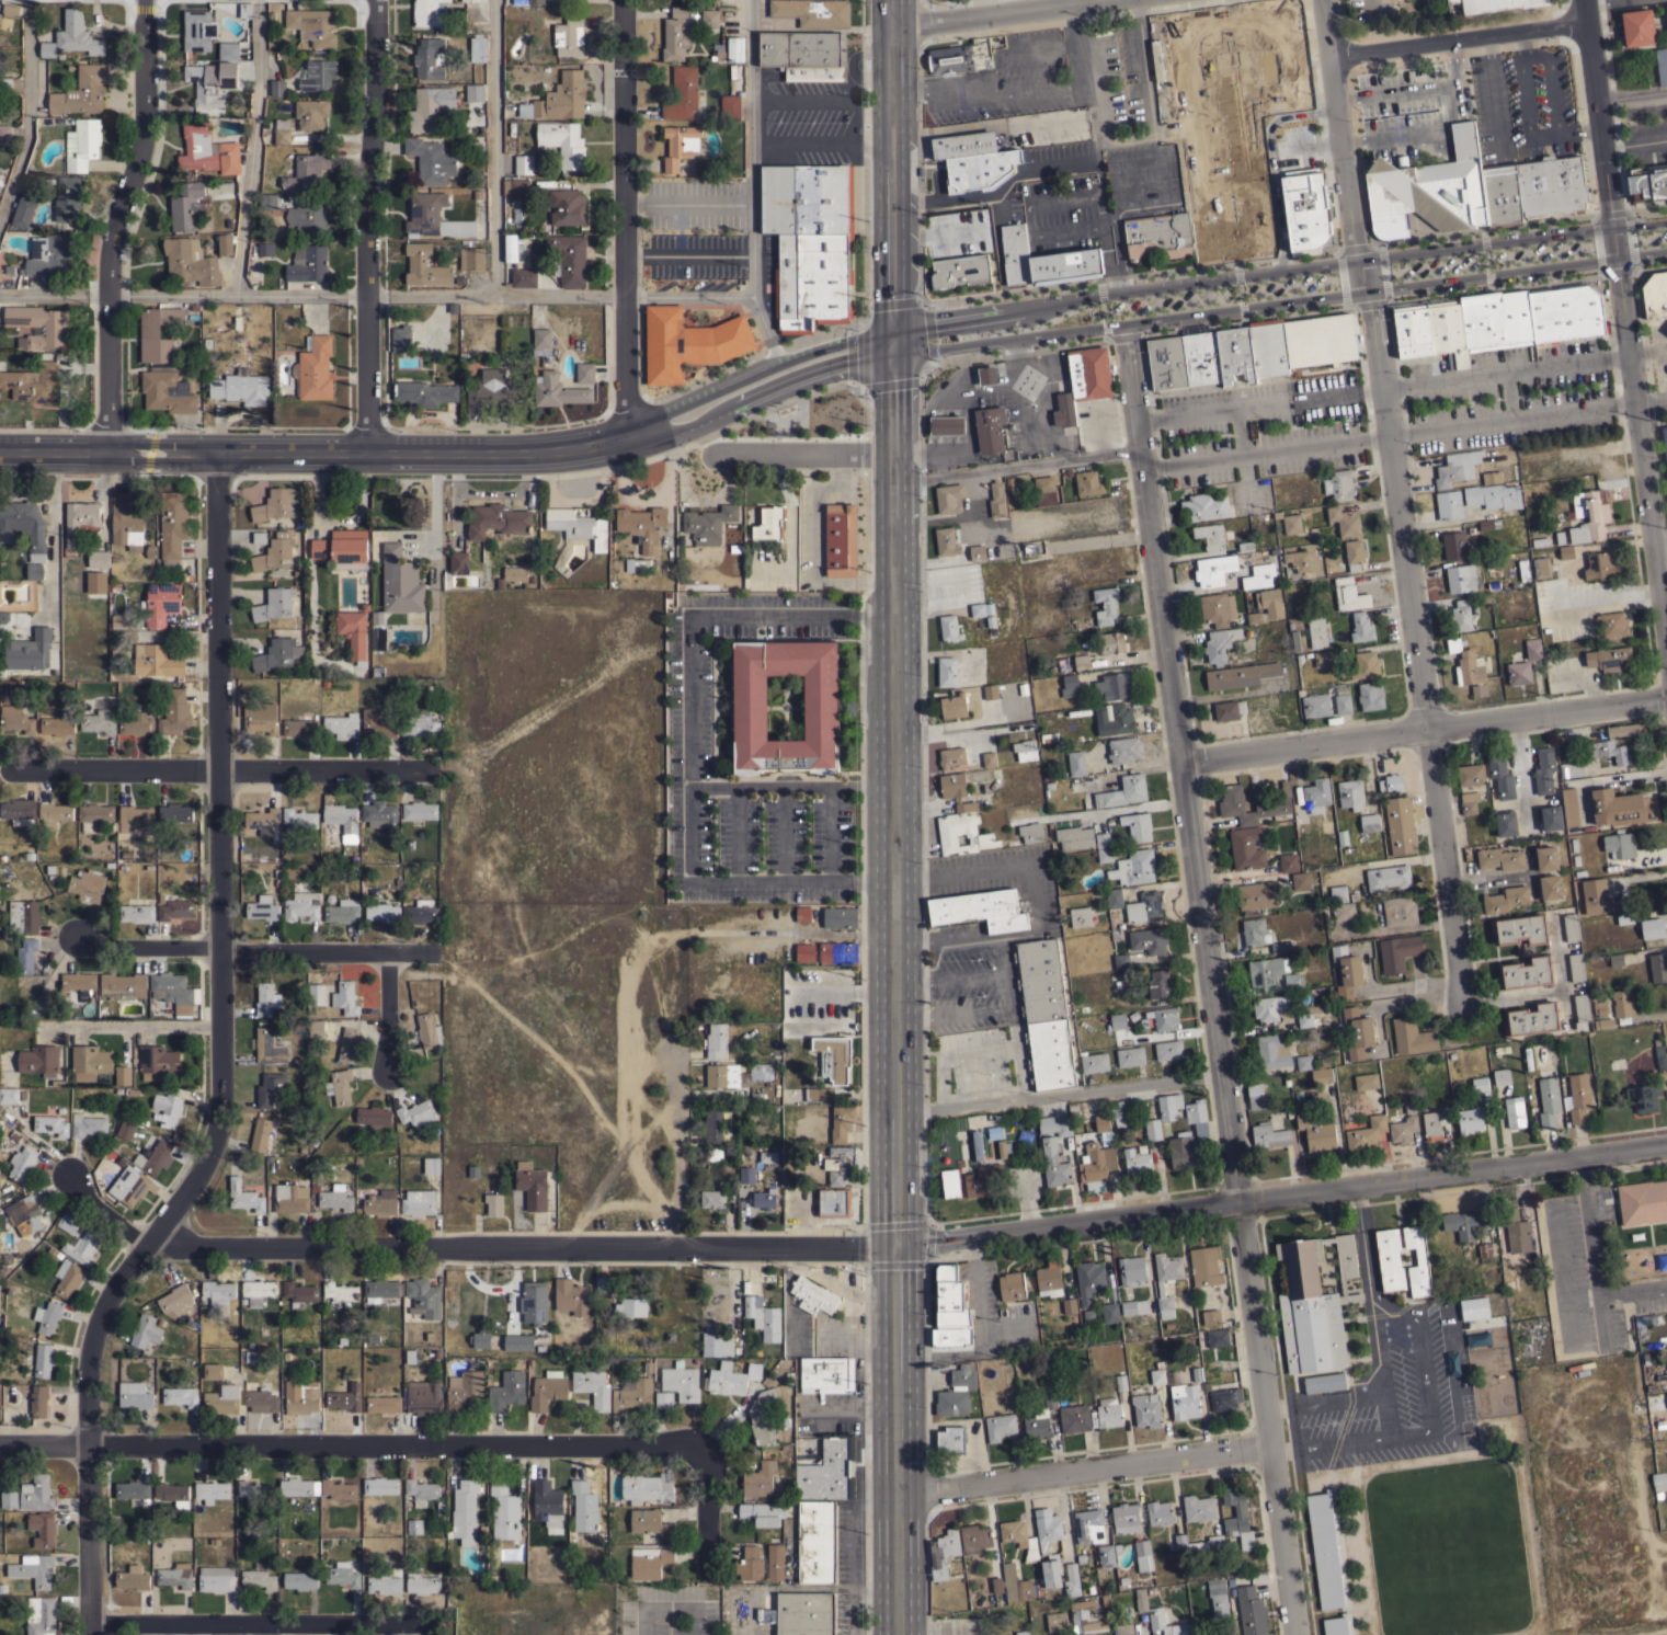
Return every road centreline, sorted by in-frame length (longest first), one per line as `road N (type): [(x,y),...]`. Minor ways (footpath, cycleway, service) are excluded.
road 1 (residential): [(1291,1634),(1242,1199),(1123,321)]
road 2 (primary): [(895,340),(898,1634)]
road 3 (residential): [(89,1634),(84,1379),(103,1306),(204,1160),(215,1116),(219,454)]
road 4 (residential): [(1319,0),(1355,249),(1370,300),(1463,1002)]
road 5 (tertiary): [(0,453),(572,451),(632,436),(785,371),(895,340)]
road 6 (residential): [(67,1174),(147,1234),(185,1247),(897,1246)]
road 7 (tertiary): [(895,340),(933,346),(1666,247)]
road 8 (residential): [(897,1246),(1666,1144)]
road 9 (residential): [(0,1444),(694,1447)]
road 10 (residential): [(1666,640),(1582,0)]
road 11 (tertiary): [(1666,220),(1101,294)]
road 12 (residential): [(1181,762),(1666,698)]
road 13 (residential): [(107,453),(109,241),(141,136),(144,0)]
road 14 (residential): [(363,453),(374,0)]
road 15 (residential): [(632,436),(623,0)]
road 16 (residential): [(2,770),(435,773)]
road 17 (residential): [(895,1498),(1270,1448)]
road 18 (residential): [(75,946),(446,953)]
road 19 (primary): [(892,0),(895,340)]
road 20 (residential): [(89,1621),(429,1622)]
road 21 (residential): [(1327,55),(1585,19)]
road 22 (tertiary): [(1101,294),(928,319),(895,340)]
road 23 (residential): [(893,21),(1082,0)]
road 24 (residential): [(389,953),(390,1075)]

